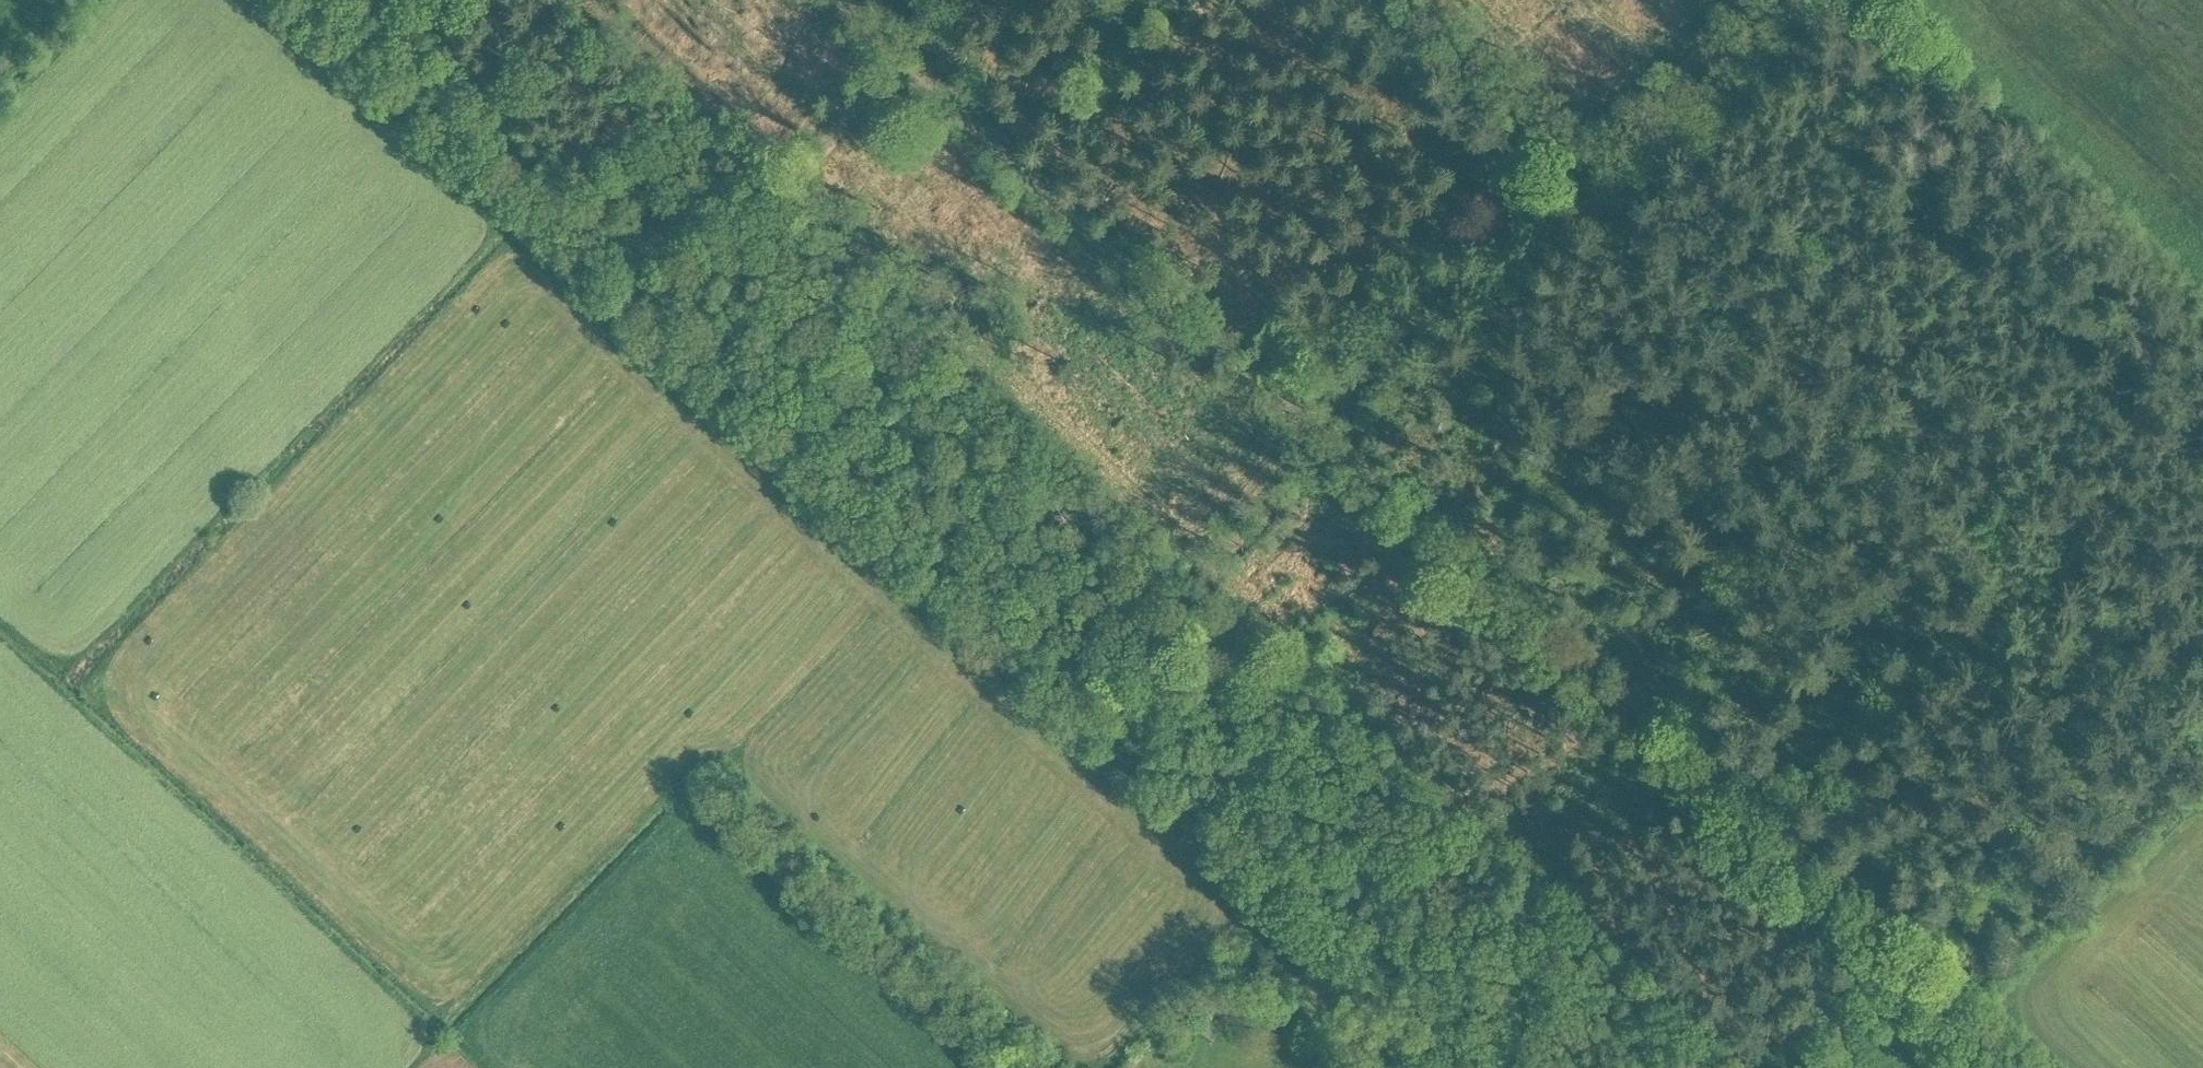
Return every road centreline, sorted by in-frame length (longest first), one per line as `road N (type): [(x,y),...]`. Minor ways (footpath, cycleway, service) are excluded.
road 1 (track): [(1278,399),(1525,154),(1624,106),(1730,0)]

